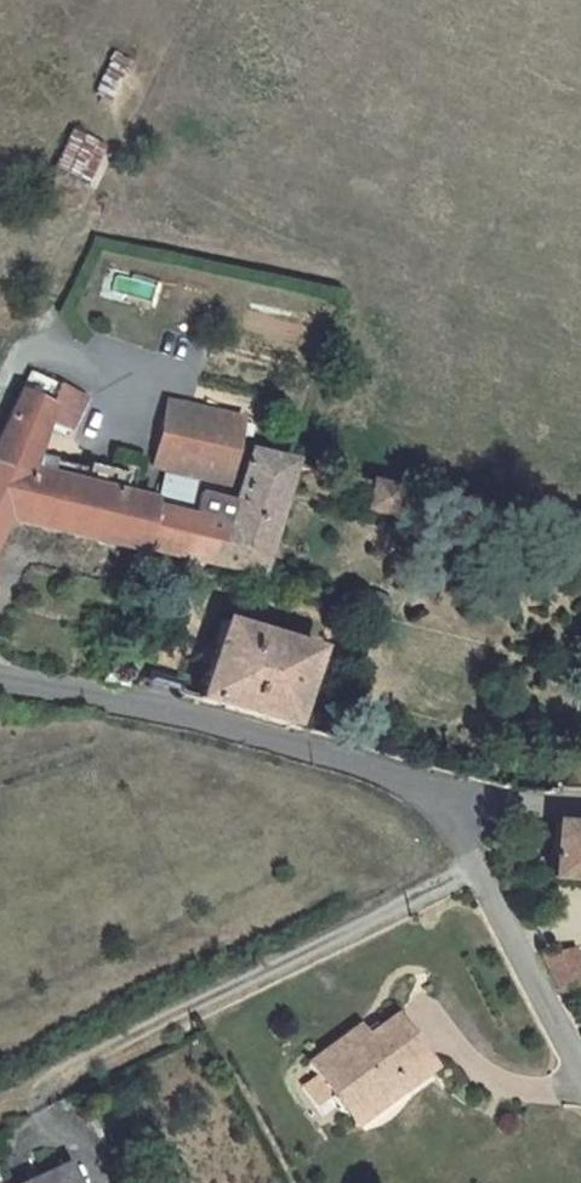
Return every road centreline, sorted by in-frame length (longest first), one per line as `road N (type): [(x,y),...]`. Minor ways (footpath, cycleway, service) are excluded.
road 1 (residential): [(47,1079),(477,871)]
road 2 (unclassified): [(0,678),(154,706),(443,792)]
road 3 (unclassified): [(477,871),(580,1069)]
road 4 (unclassified): [(443,792),(580,802)]

